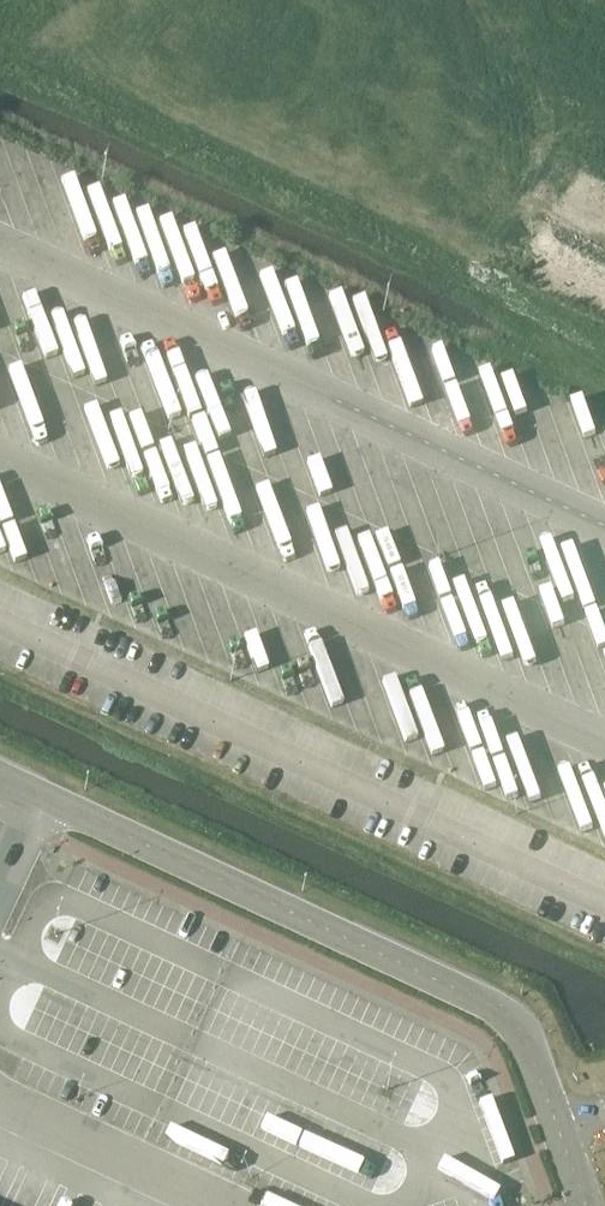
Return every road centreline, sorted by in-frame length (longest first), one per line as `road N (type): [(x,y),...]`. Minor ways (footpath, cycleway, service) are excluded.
road 1 (unclassified): [(558,1124),(519,1030),(491,1007),(0,778)]

